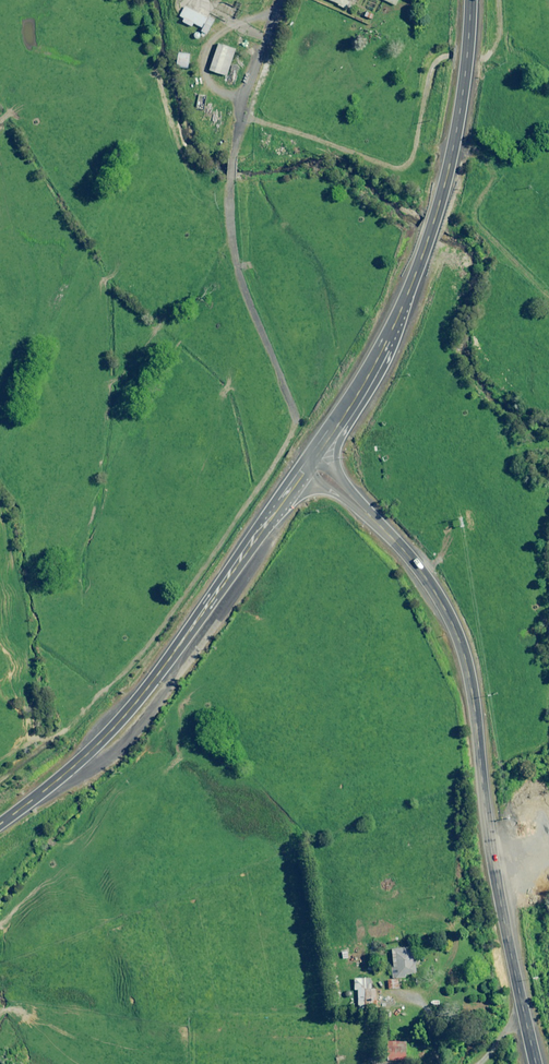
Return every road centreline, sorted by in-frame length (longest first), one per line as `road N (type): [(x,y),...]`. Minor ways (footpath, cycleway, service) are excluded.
road 1 (primary): [(537,1063),(495,883),(464,656),(425,577),(343,492)]
road 2 (primary): [(0,824),(125,715),(307,466)]
road 3 (primary): [(470,0),(445,182),(393,324)]
road 4 (primary): [(393,324),(380,372),(340,440),(343,492)]
road 5 (primary): [(393,324),(307,466)]

